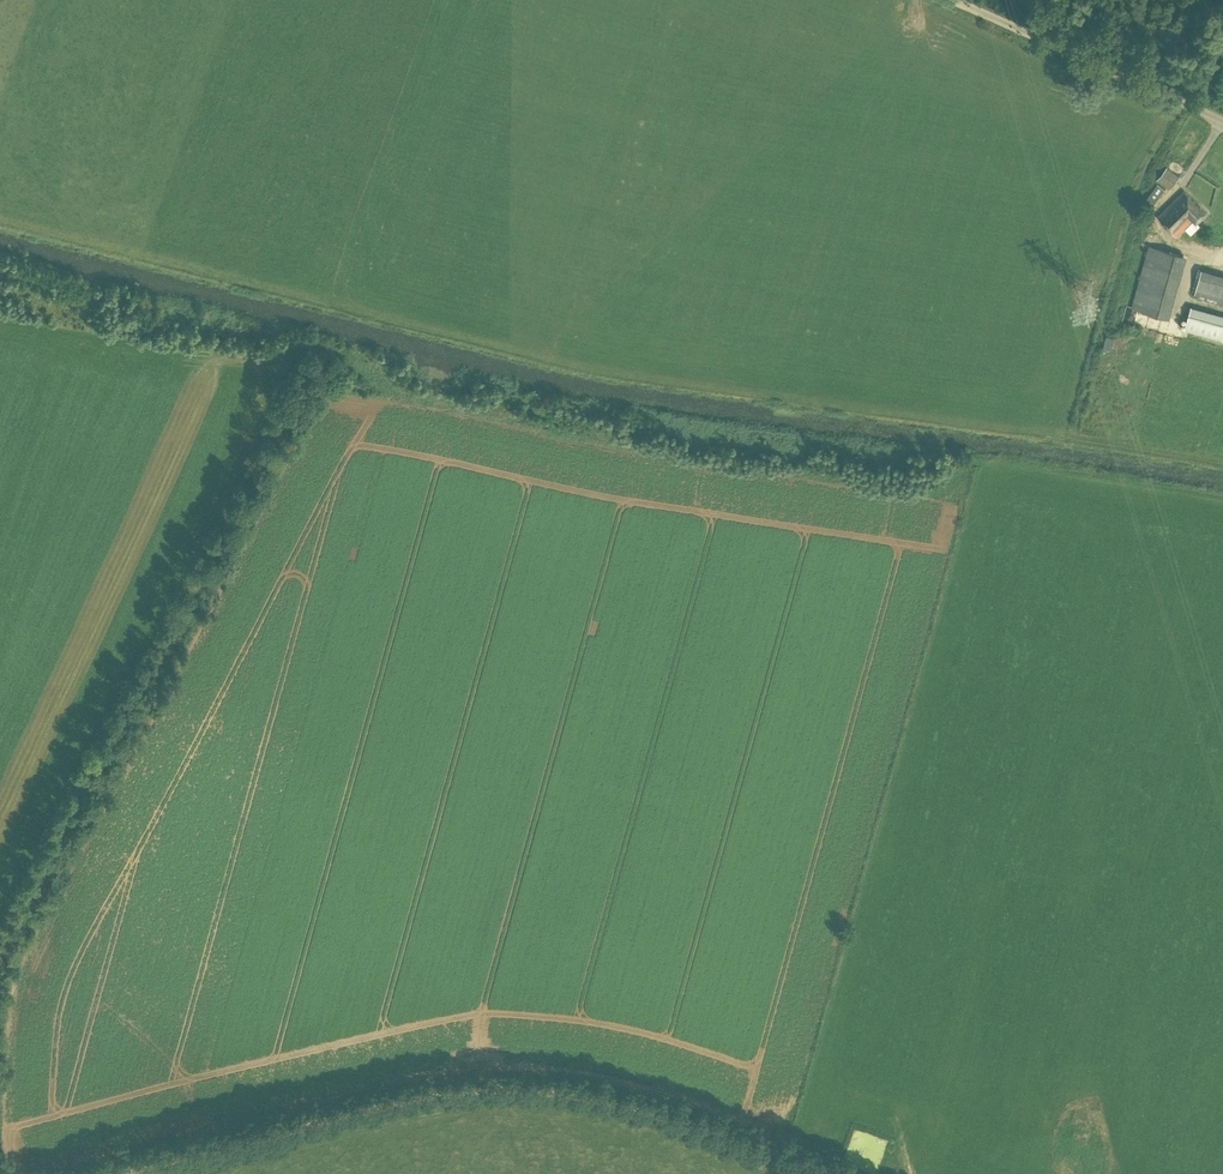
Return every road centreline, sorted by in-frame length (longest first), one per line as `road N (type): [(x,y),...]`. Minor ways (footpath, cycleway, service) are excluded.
road 1 (unclassified): [(808,1173),(653,1117),(572,1096),(501,1091),(345,1117),(154,1173)]
road 2 (unclassified): [(1222,127),(932,0)]

